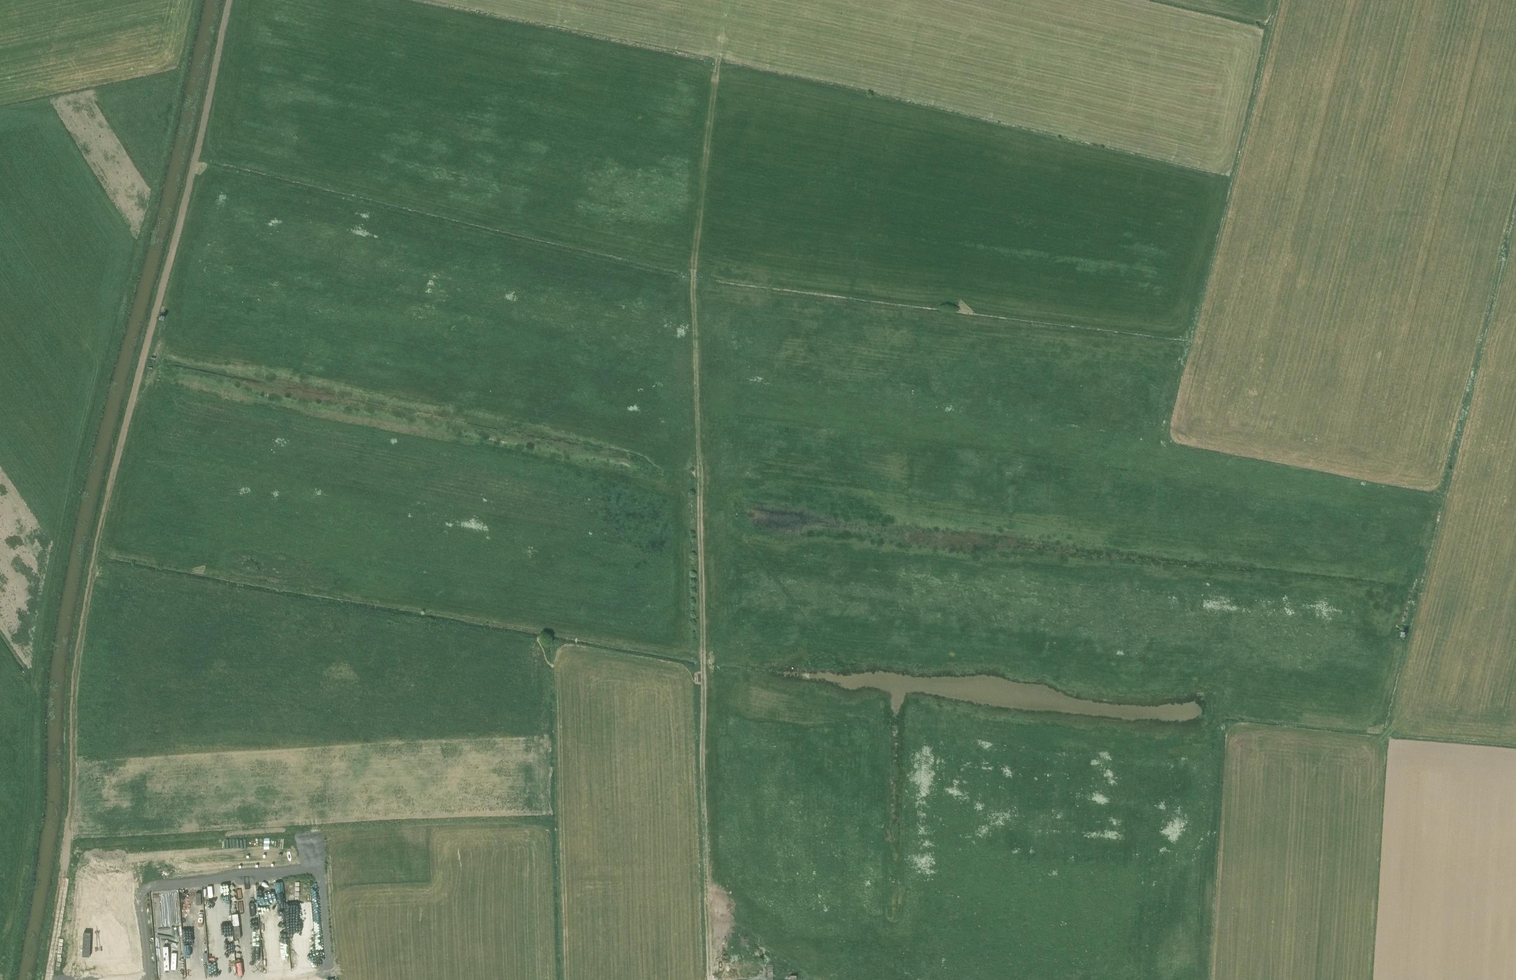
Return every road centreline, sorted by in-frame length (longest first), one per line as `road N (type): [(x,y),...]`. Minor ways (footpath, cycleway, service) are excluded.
road 1 (track): [(197,0),(155,188),(101,352),(66,495),(3,979)]

